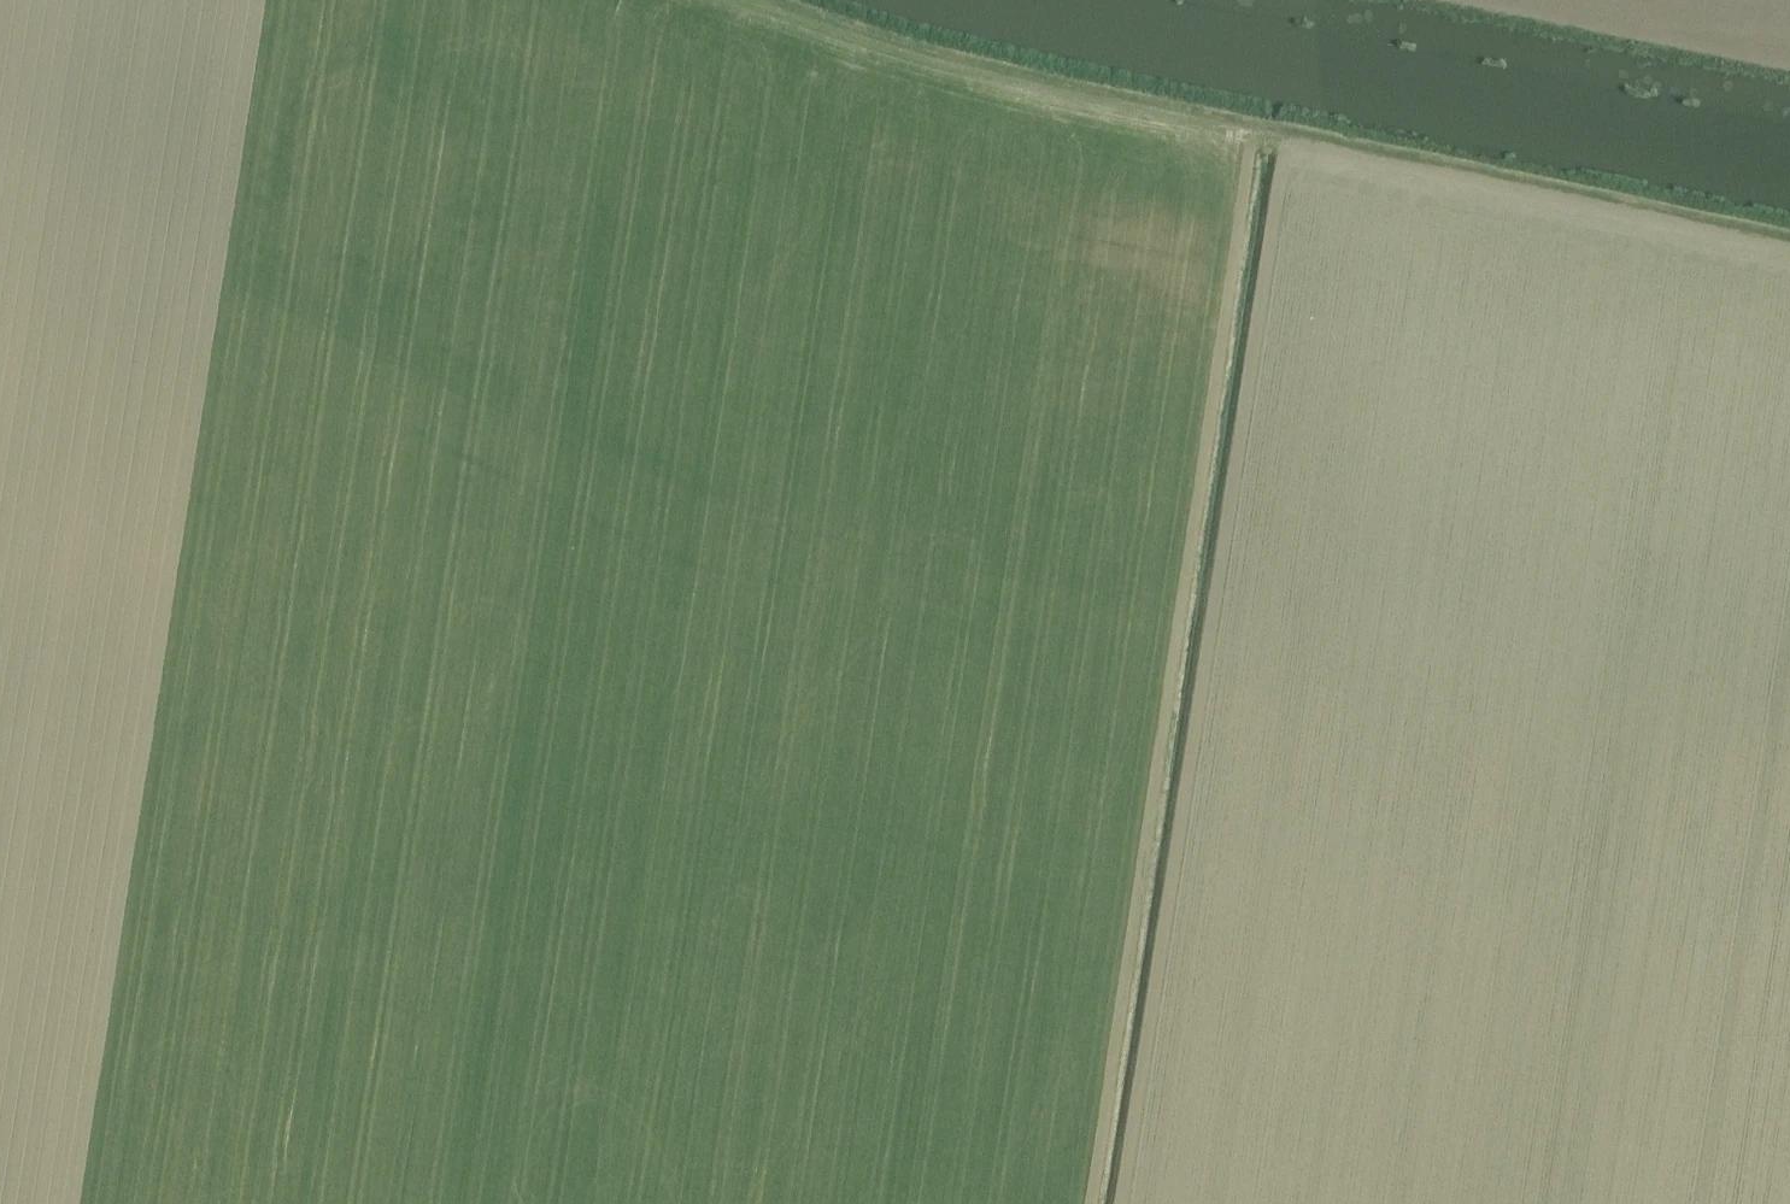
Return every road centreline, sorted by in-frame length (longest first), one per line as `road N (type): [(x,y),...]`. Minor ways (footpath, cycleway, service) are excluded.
road 1 (track): [(690,0),(760,32),(989,102),(1256,136),(1086,1203)]

